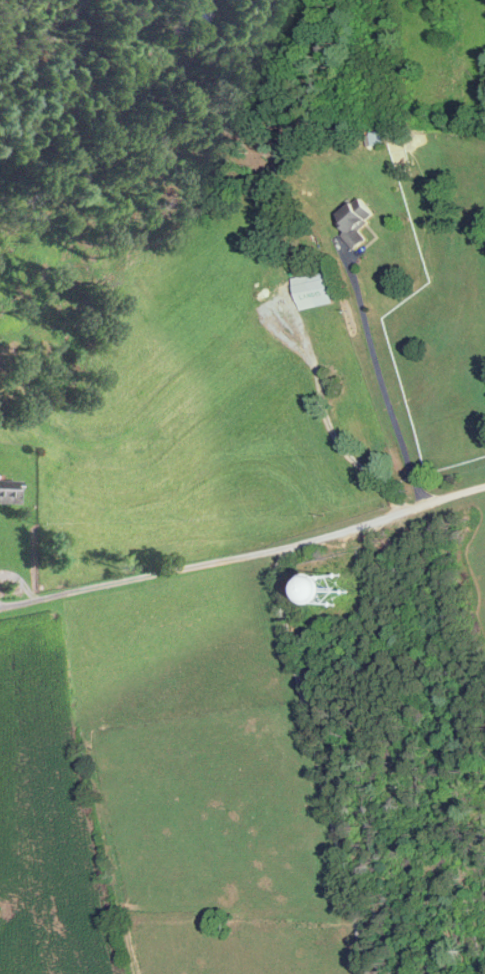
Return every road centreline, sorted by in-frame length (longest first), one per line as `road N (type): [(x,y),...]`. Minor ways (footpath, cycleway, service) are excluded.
road 1 (residential): [(484,486),(332,537),(56,593)]

